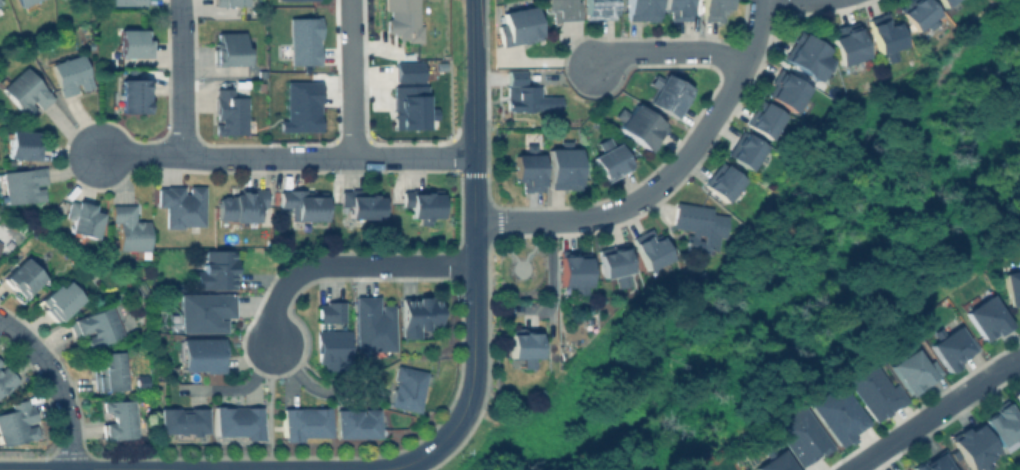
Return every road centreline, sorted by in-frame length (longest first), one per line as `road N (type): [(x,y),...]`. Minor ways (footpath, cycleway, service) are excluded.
road 1 (residential): [(475,222),(603,217),(638,202),(698,142),(742,66)]
road 2 (tertiary): [(474,155),(472,374),(447,437)]
road 3 (residential): [(274,347),(278,297),(295,276),(320,265),(474,264)]
road 4 (tertiary): [(447,437),(424,456),(375,468),(210,469)]
road 5 (tertiary): [(210,469),(0,469)]
road 6 (residential): [(267,158),(474,155)]
road 7 (residential): [(849,469),(1019,360)]
road 8 (residential): [(73,469),(52,372),(0,320)]
road 9 (residential): [(98,154),(267,158)]
road 10 (residential): [(742,66),(703,51),(610,54),(590,68)]
road 11 (residential): [(350,0),(353,157)]
road 12 (tertiary): [(471,1),(474,155)]
road 13 (residential): [(180,0),(182,154)]

